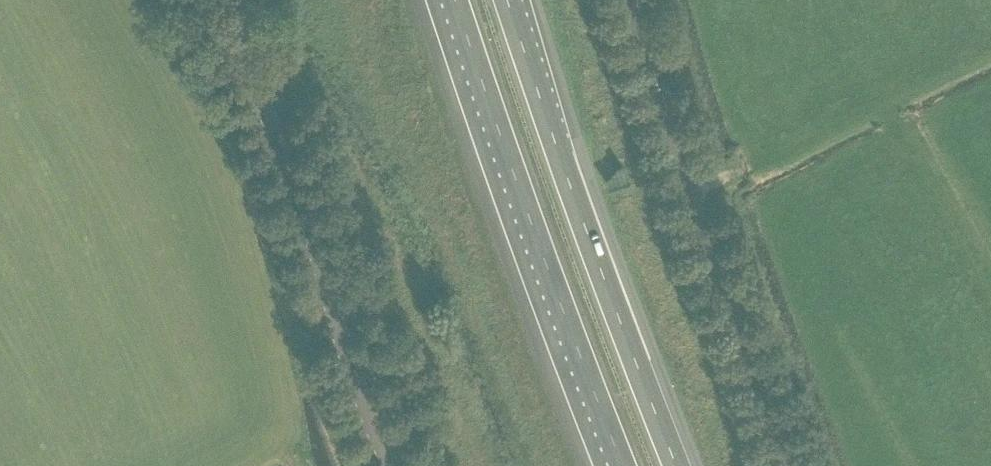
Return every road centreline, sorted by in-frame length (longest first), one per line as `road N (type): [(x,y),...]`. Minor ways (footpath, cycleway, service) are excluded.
road 1 (tertiary): [(387,465),(281,148),(206,0)]
road 2 (motorway): [(455,0),(624,465)]
road 3 (motorway): [(673,465),(508,0)]
road 4 (unclassified): [(786,465),(626,0)]

